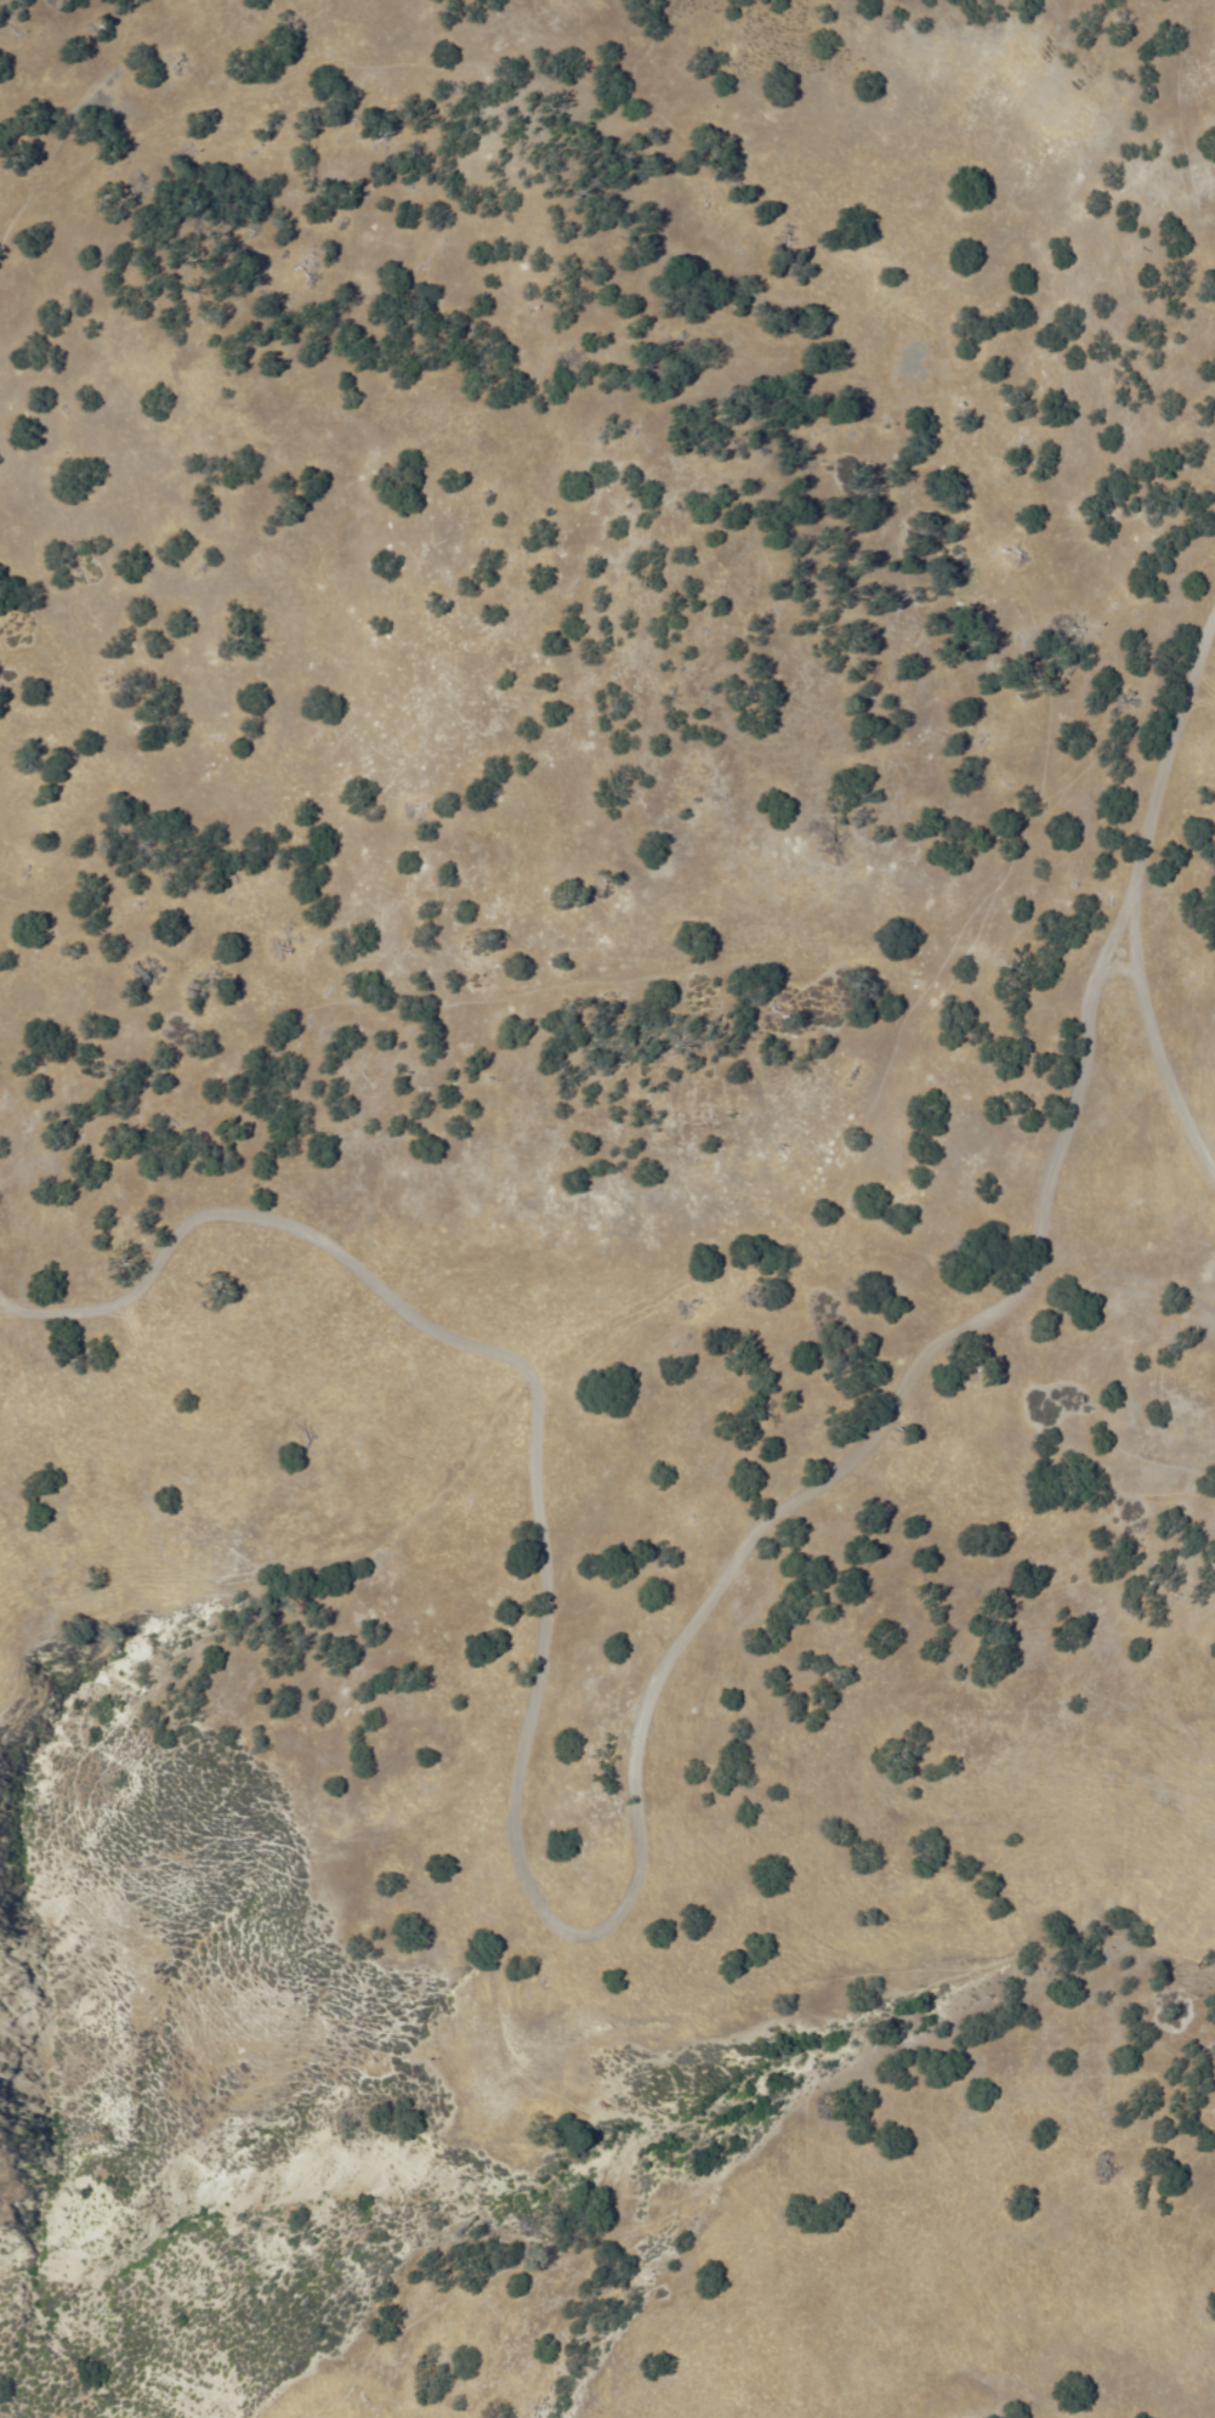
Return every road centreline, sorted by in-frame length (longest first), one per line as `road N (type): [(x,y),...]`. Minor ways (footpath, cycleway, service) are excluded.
road 1 (track): [(1214,1162),(1157,1032),(1137,931),(1166,777),(1214,632)]

